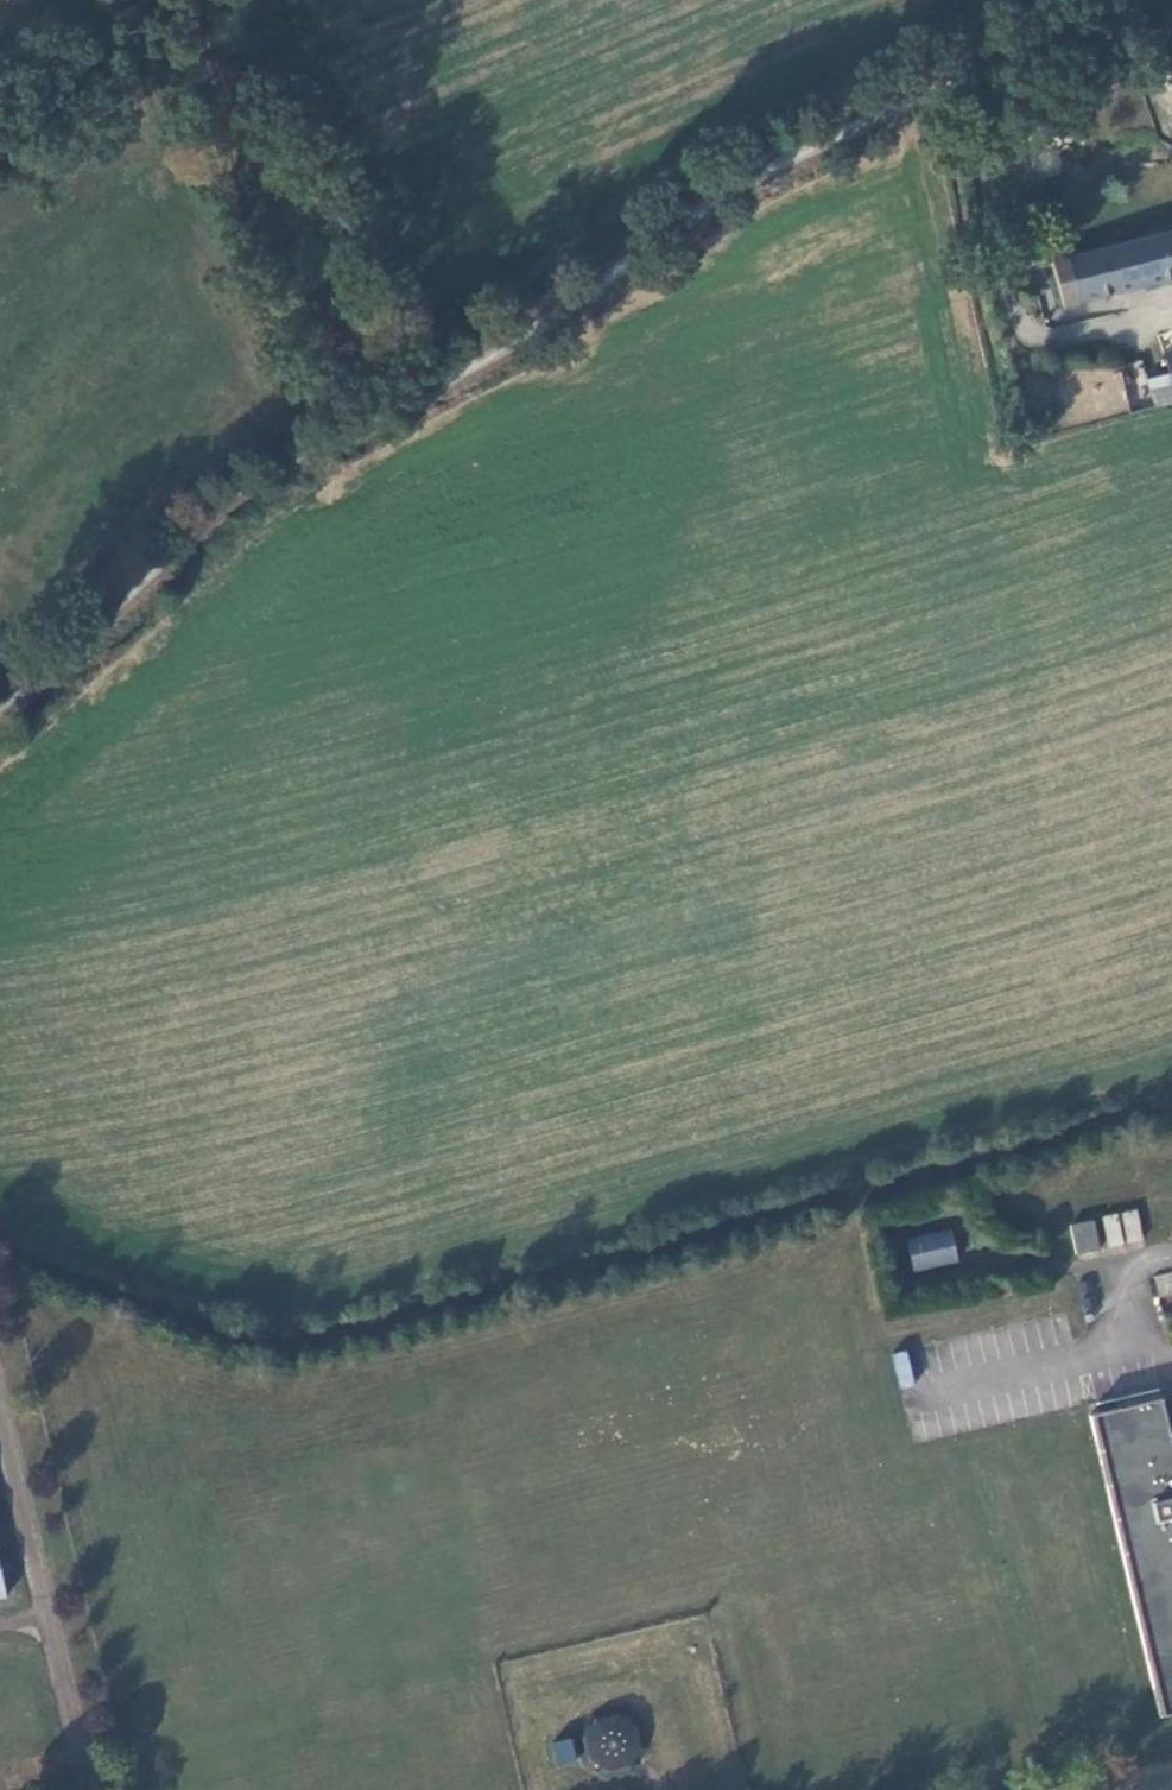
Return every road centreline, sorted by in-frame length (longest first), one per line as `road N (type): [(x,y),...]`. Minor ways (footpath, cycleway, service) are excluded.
road 1 (track): [(1171,87),(1146,41),(1124,22),(773,165),(277,472),(133,578),(0,704)]

